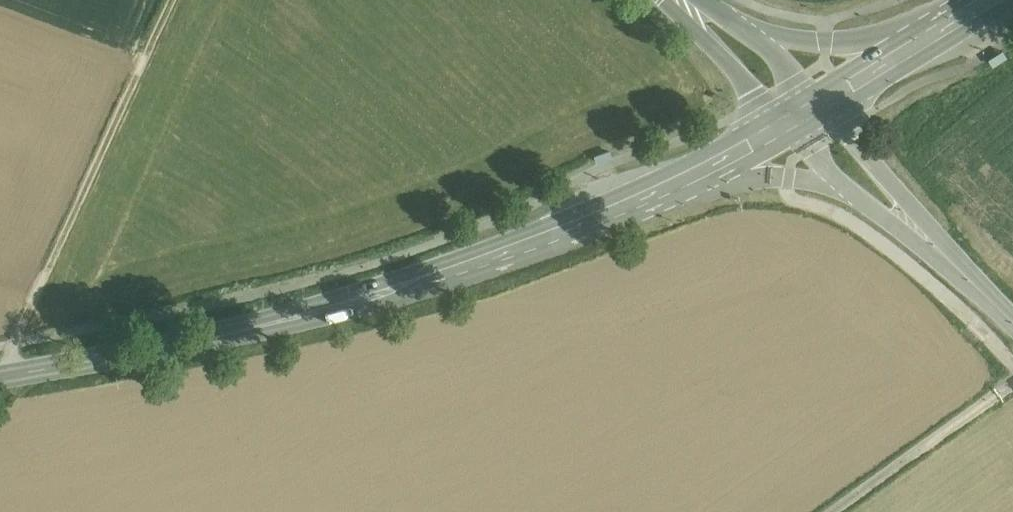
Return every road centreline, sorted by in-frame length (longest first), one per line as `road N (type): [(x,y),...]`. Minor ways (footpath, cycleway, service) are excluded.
road 1 (secondary): [(0,377),(365,298),(523,248),(689,174)]
road 2 (track): [(17,374),(14,346),(170,0)]
road 3 (secondary): [(943,24),(849,43),(799,41),(683,2)]
road 4 (secondary): [(689,174),(834,184),(916,229)]
road 5 (unclassified): [(828,511),(1012,380)]
road 6 (secondary): [(801,111),(943,24)]
road 7 (tertiary): [(801,111),(916,229)]
road 8 (tertiary): [(683,2),(801,111)]
road 9 (tertiary): [(916,229),(1012,323)]
road 10 (secondary): [(689,174),(801,111)]

